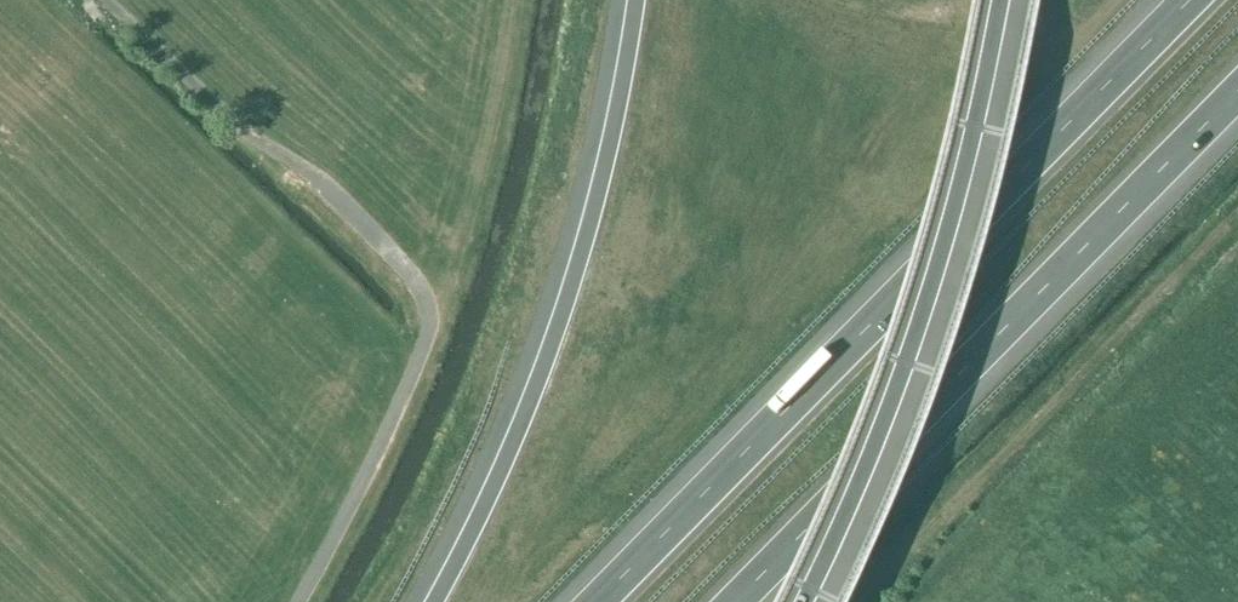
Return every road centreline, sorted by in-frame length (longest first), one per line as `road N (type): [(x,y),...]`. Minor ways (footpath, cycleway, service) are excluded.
road 1 (motorway): [(1193,0),(601,601)]
road 2 (motorway): [(738,601),(1237,93)]
road 3 (motorway): [(636,0),(576,268),(516,431),(434,601)]
road 4 (motorway): [(807,601),(914,337),(957,194),(997,0)]

